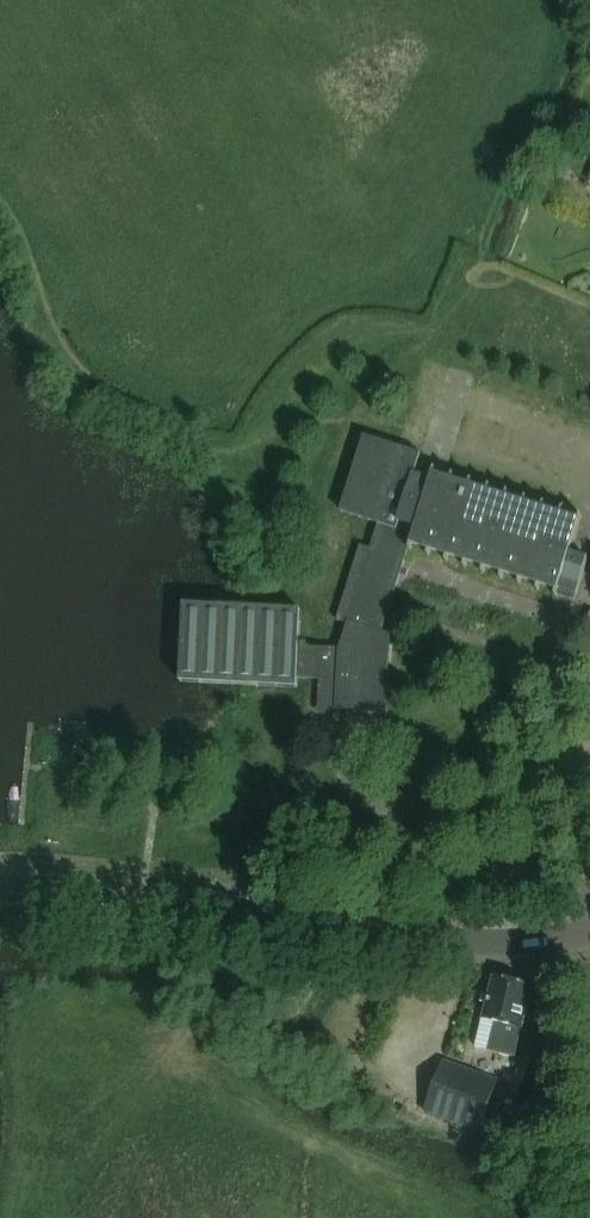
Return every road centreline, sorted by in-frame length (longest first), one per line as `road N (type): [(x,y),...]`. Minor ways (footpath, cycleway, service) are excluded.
road 1 (tertiary): [(0,889),(455,944),(589,934)]

